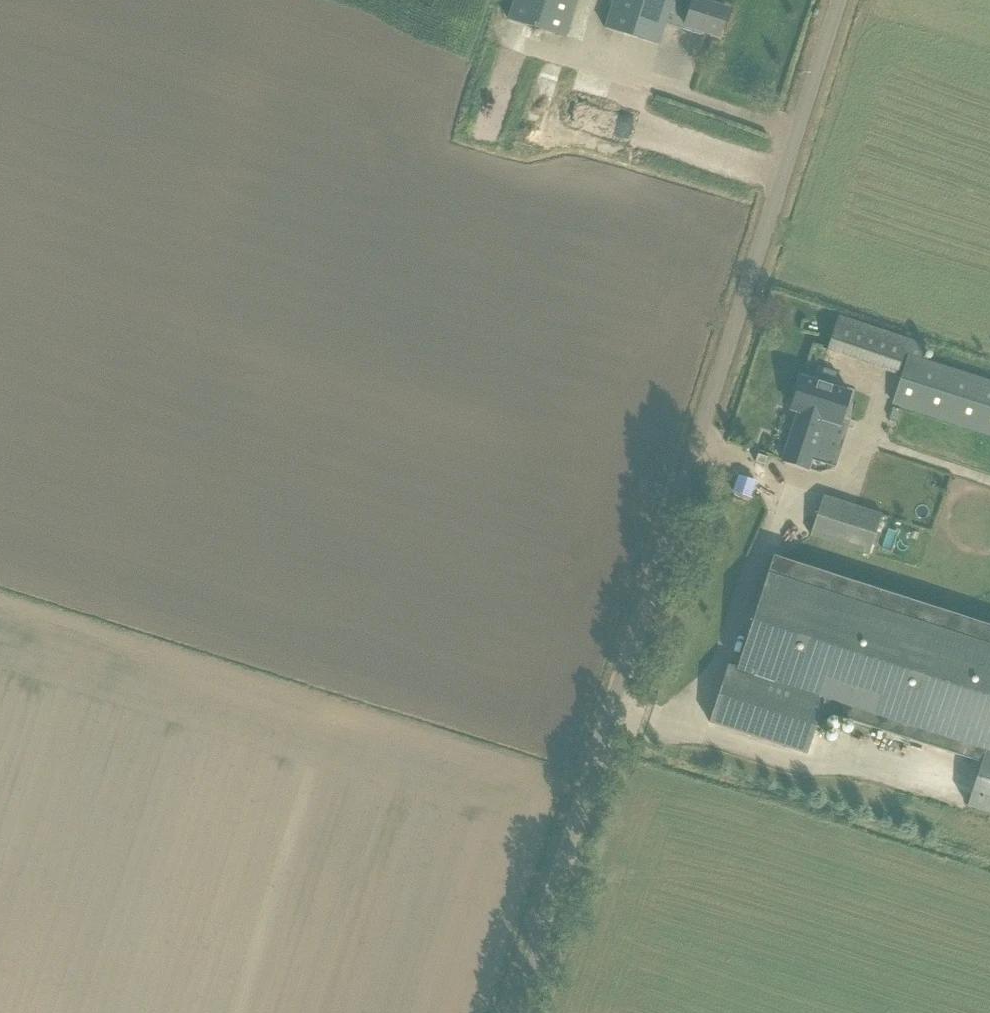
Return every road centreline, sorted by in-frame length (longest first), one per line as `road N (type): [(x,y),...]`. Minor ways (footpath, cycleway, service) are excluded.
road 1 (unclassified): [(521,1012),(848,0)]

